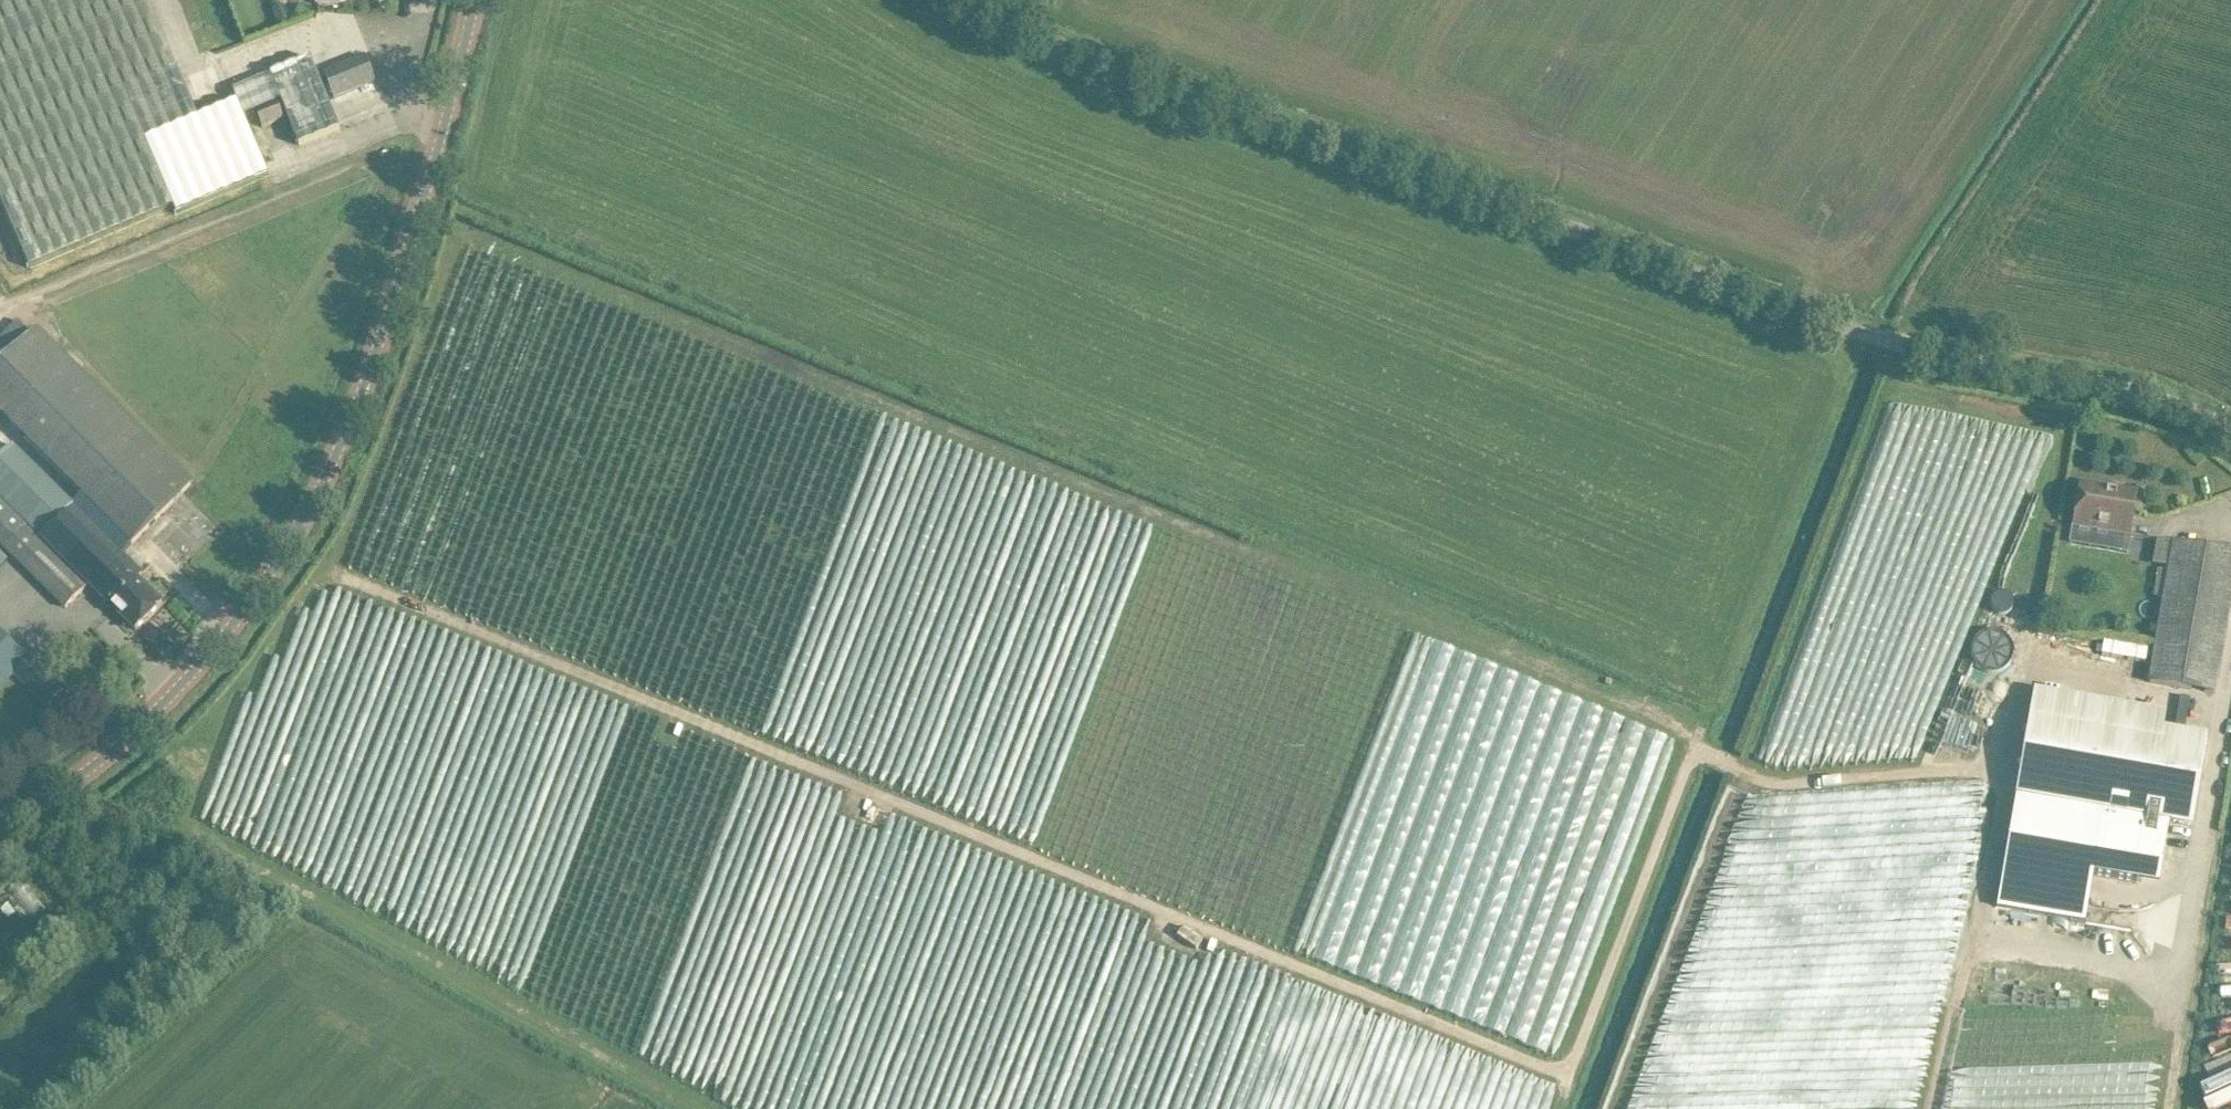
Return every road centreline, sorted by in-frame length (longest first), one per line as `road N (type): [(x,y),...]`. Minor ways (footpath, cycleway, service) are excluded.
road 1 (unclassified): [(2230,433),(2166,400),(1854,330),(1162,84),(1029,32),(970,0)]
road 2 (tertiary): [(0,833),(121,744),(265,581),(343,439),(379,343),(474,0)]

